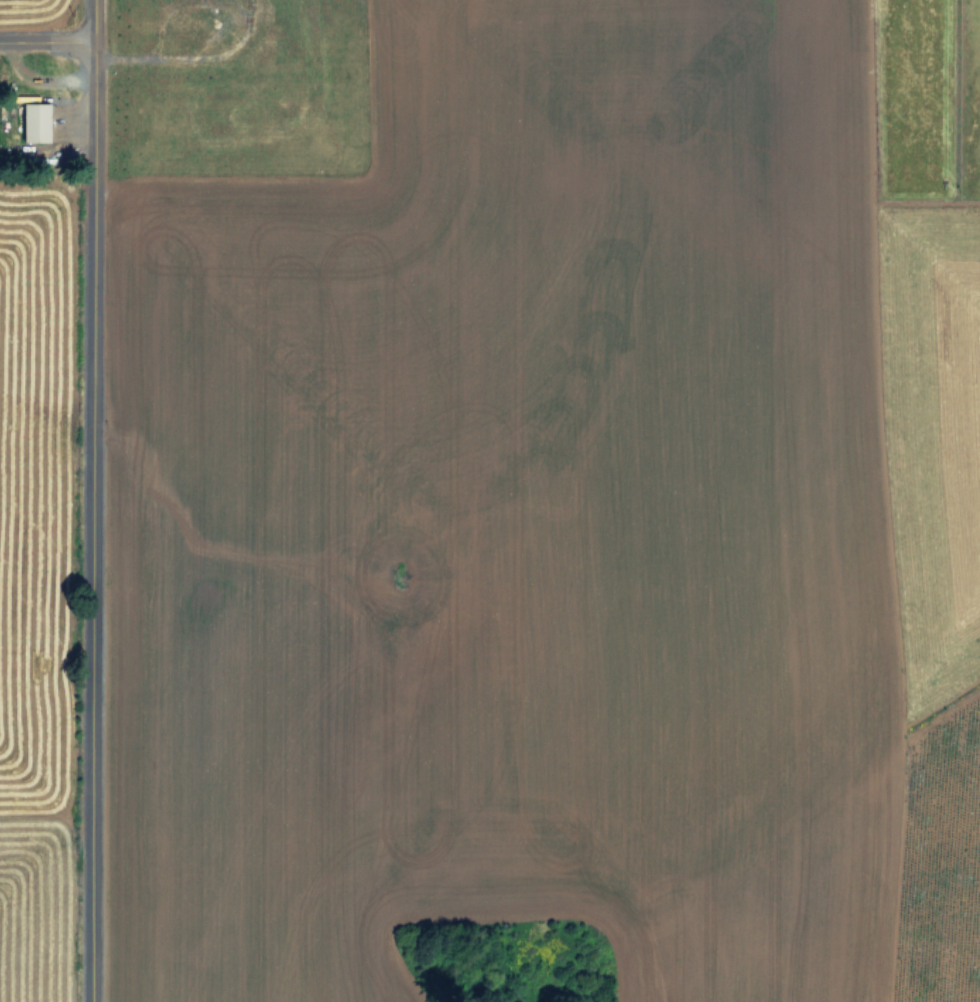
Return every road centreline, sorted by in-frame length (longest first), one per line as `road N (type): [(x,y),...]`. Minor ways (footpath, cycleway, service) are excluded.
road 1 (residential): [(90,0),(87,1001)]

